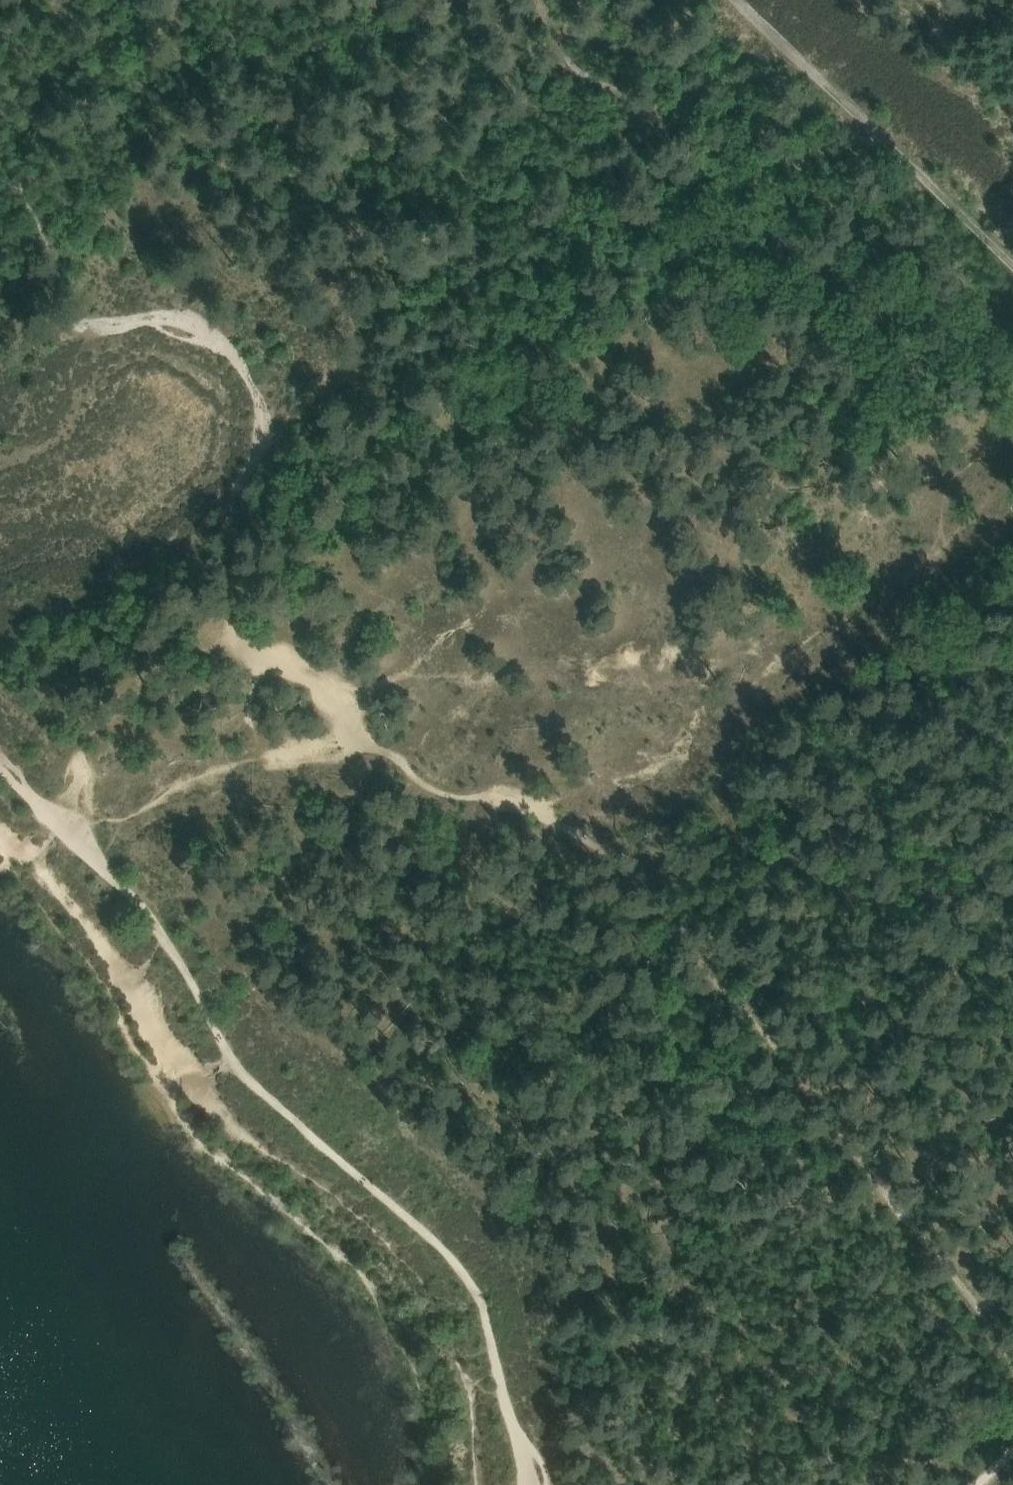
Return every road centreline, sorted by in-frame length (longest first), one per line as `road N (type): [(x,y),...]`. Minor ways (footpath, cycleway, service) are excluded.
road 1 (track): [(735,0),(1012,266)]

